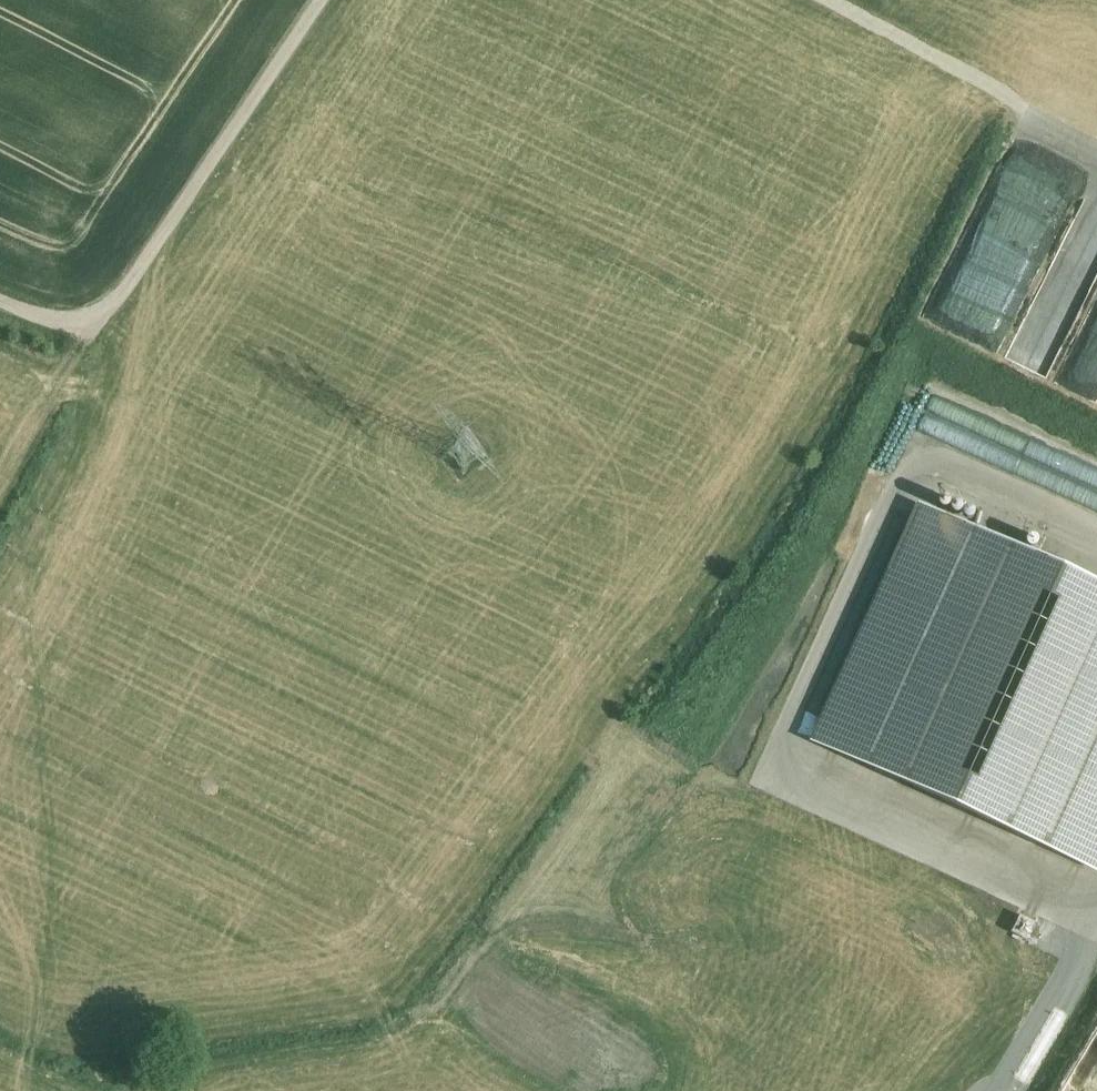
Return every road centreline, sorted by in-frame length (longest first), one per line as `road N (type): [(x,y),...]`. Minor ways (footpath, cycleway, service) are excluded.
road 1 (track): [(0,299),(60,326),(106,316),(321,0)]
road 2 (track): [(834,0),(1096,137)]

